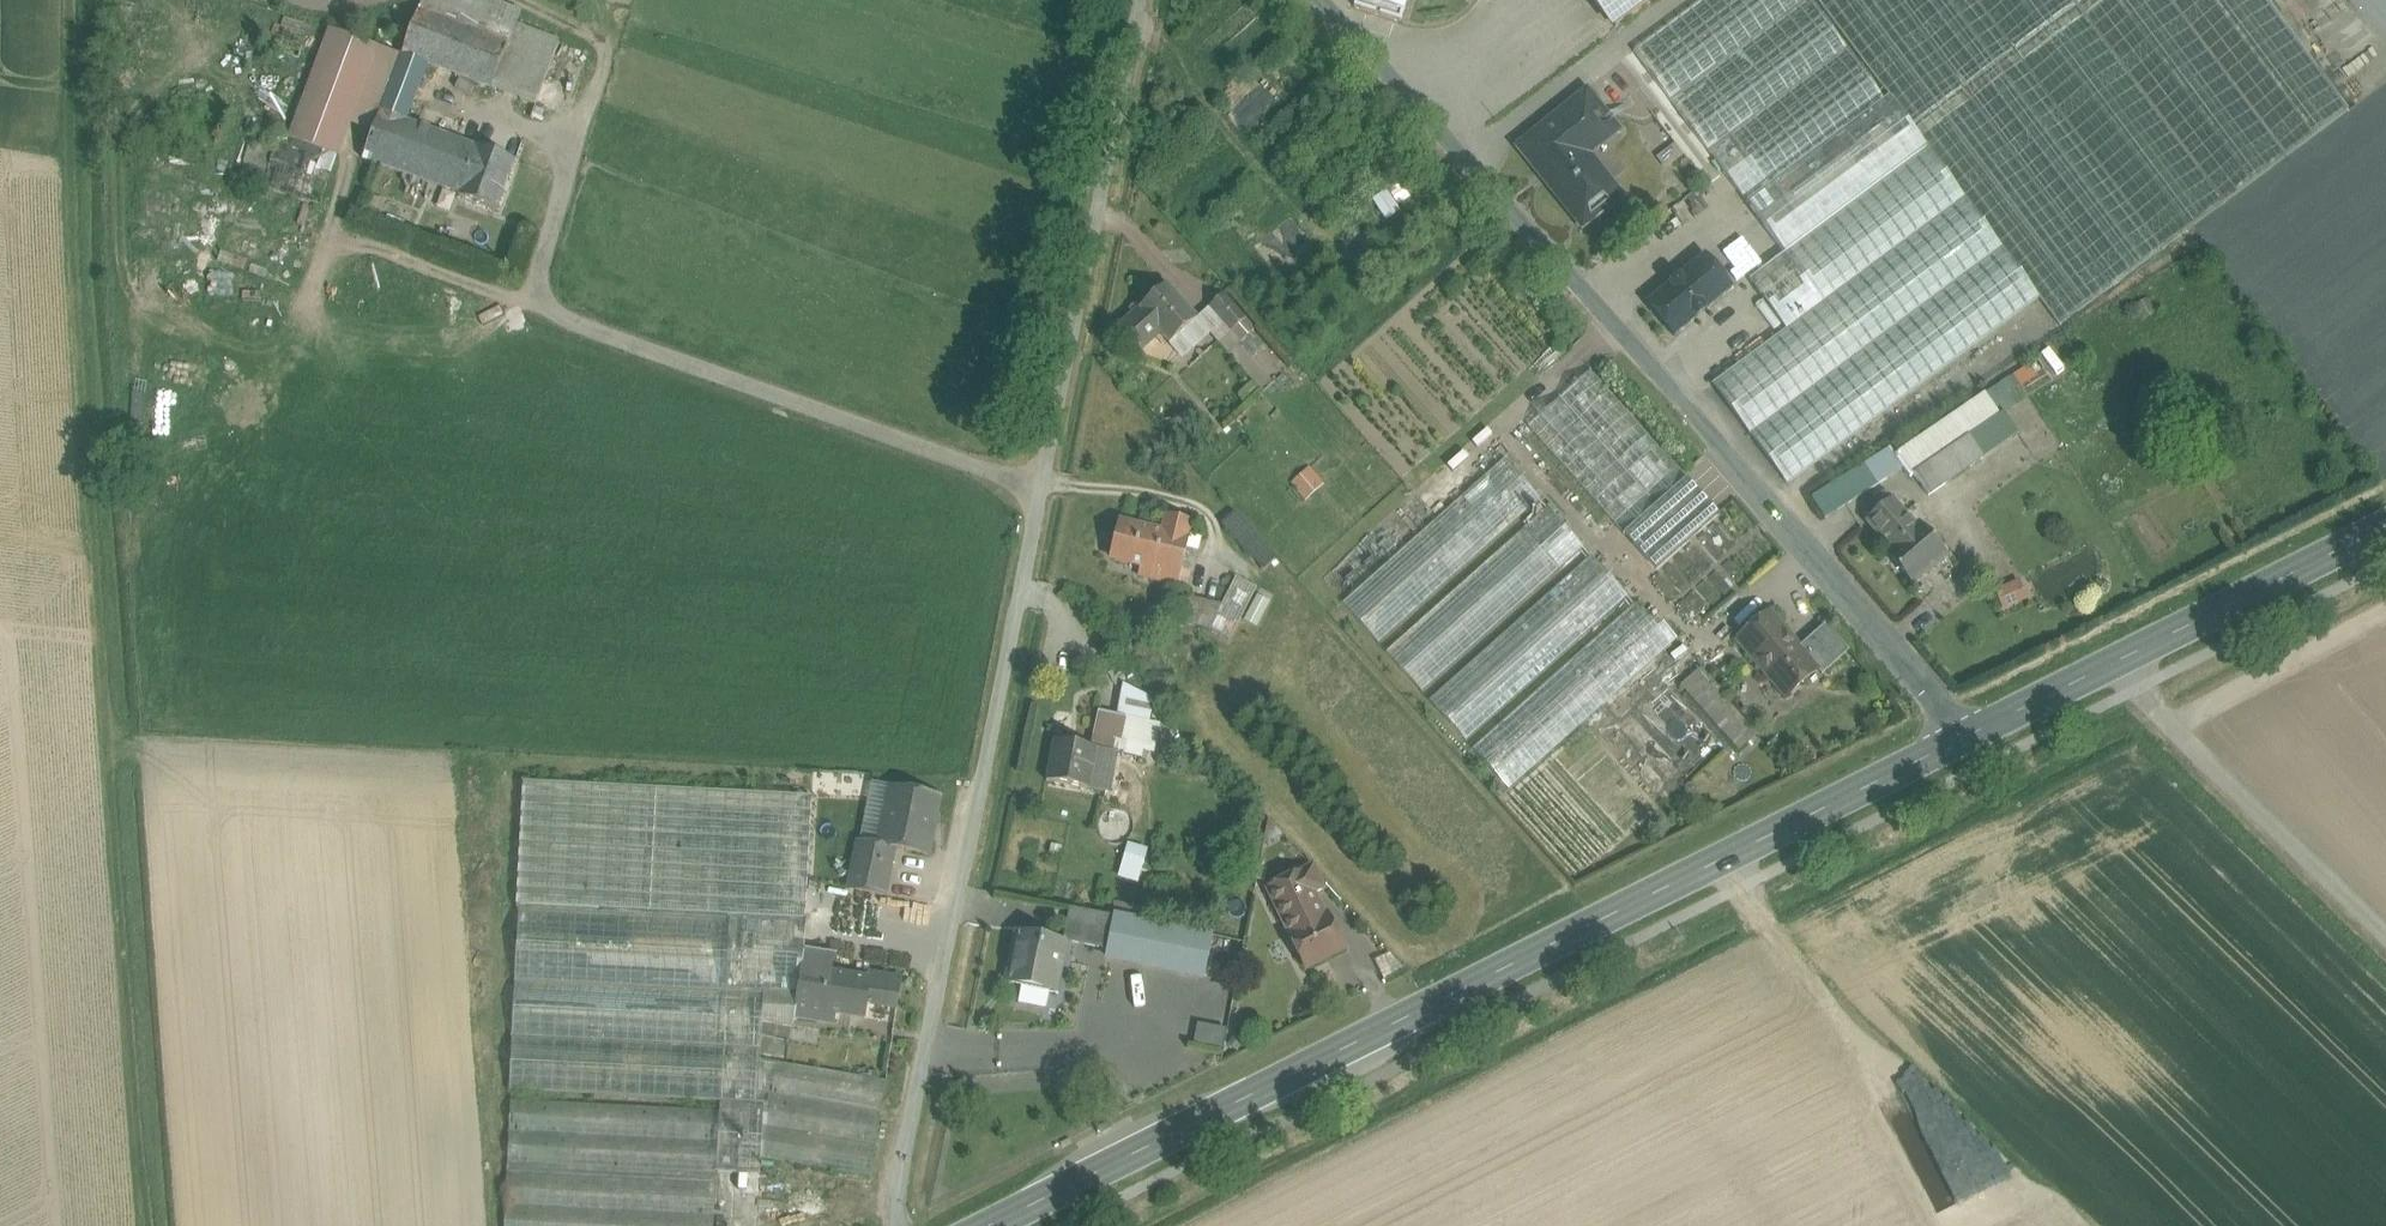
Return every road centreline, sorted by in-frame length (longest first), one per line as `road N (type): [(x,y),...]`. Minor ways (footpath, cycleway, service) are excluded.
road 1 (residential): [(894,1225),(1135,0)]
road 2 (track): [(147,1225),(99,571),(74,0)]
road 3 (secondary): [(989,1225),(1969,736)]
road 4 (unclassified): [(1318,0),(1969,736)]
road 5 (secondary): [(1969,736),(2385,524)]

